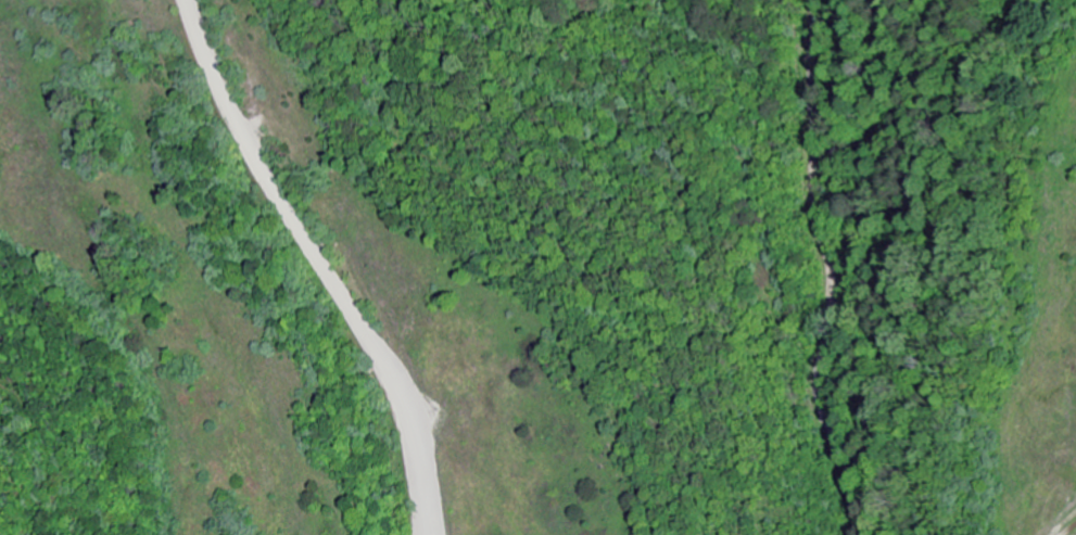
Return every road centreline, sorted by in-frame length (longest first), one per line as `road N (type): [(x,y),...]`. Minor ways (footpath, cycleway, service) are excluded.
road 1 (residential): [(180,0),(408,444),(418,534)]
road 2 (residential): [(698,534),(875,0)]

